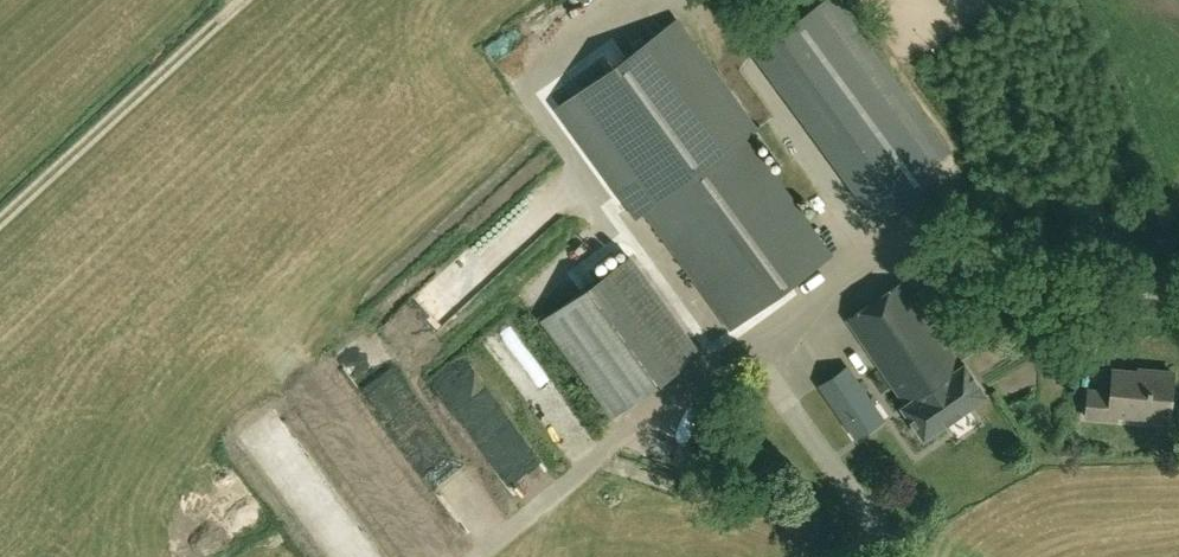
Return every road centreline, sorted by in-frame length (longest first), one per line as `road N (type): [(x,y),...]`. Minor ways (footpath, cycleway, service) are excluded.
road 1 (track): [(0,224),(245,0)]
road 2 (track): [(698,0),(888,256)]
road 3 (unclassified): [(928,262),(1178,292)]

